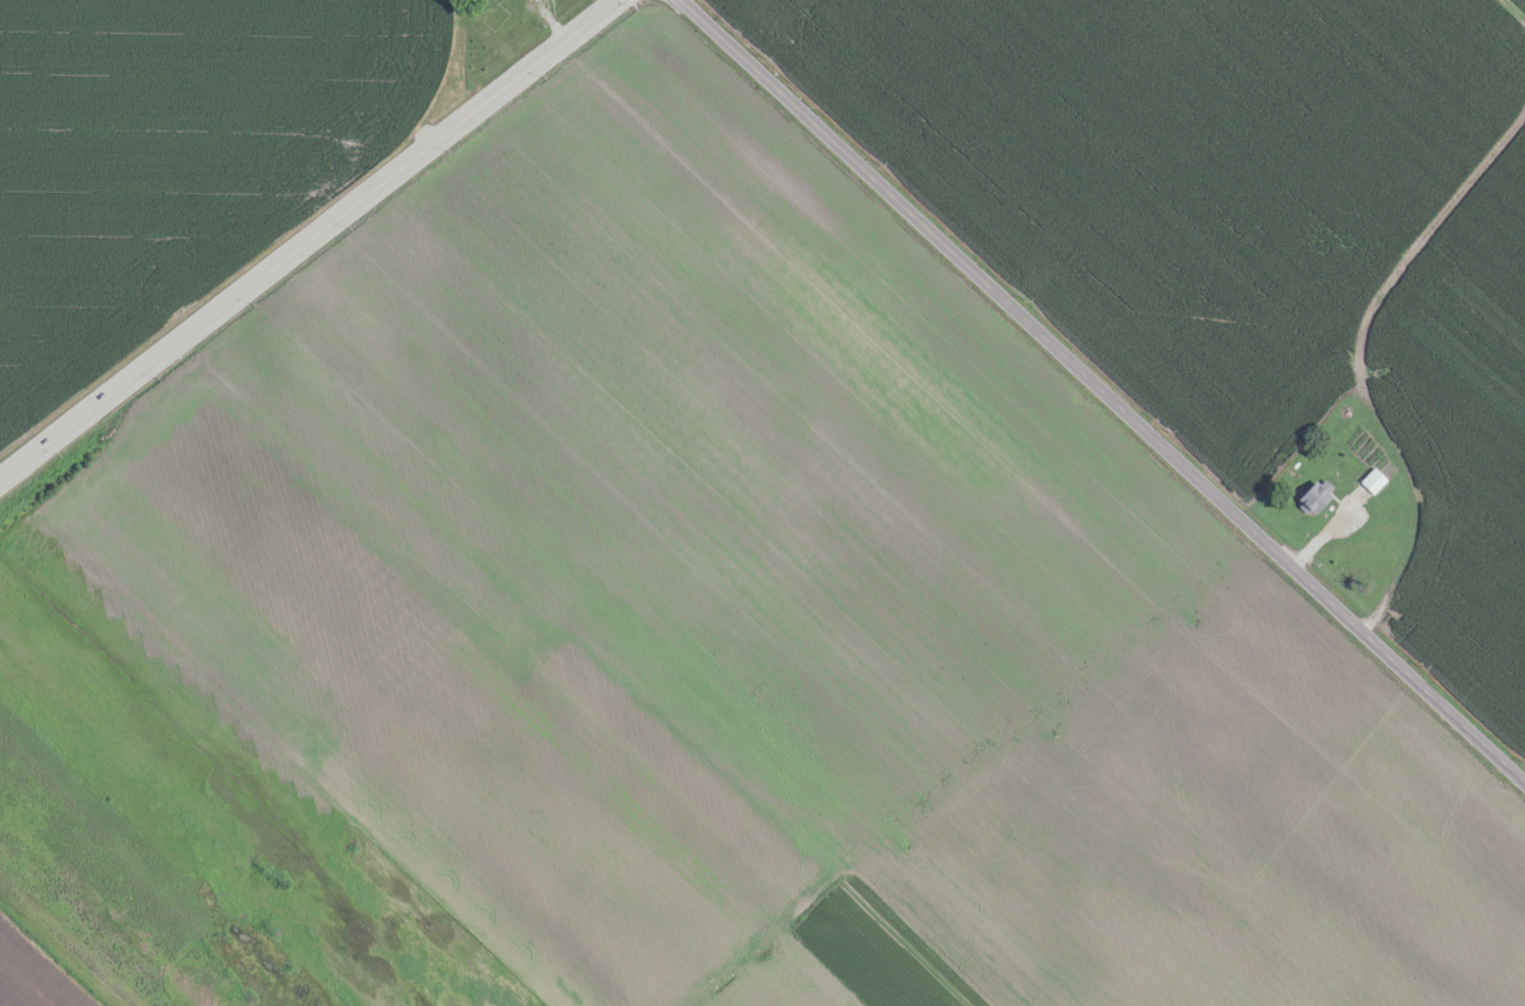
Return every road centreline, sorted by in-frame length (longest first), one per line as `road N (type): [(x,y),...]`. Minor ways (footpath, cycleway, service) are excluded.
road 1 (secondary): [(675,0),(1524,784)]
road 2 (secondary): [(614,0),(0,477)]

